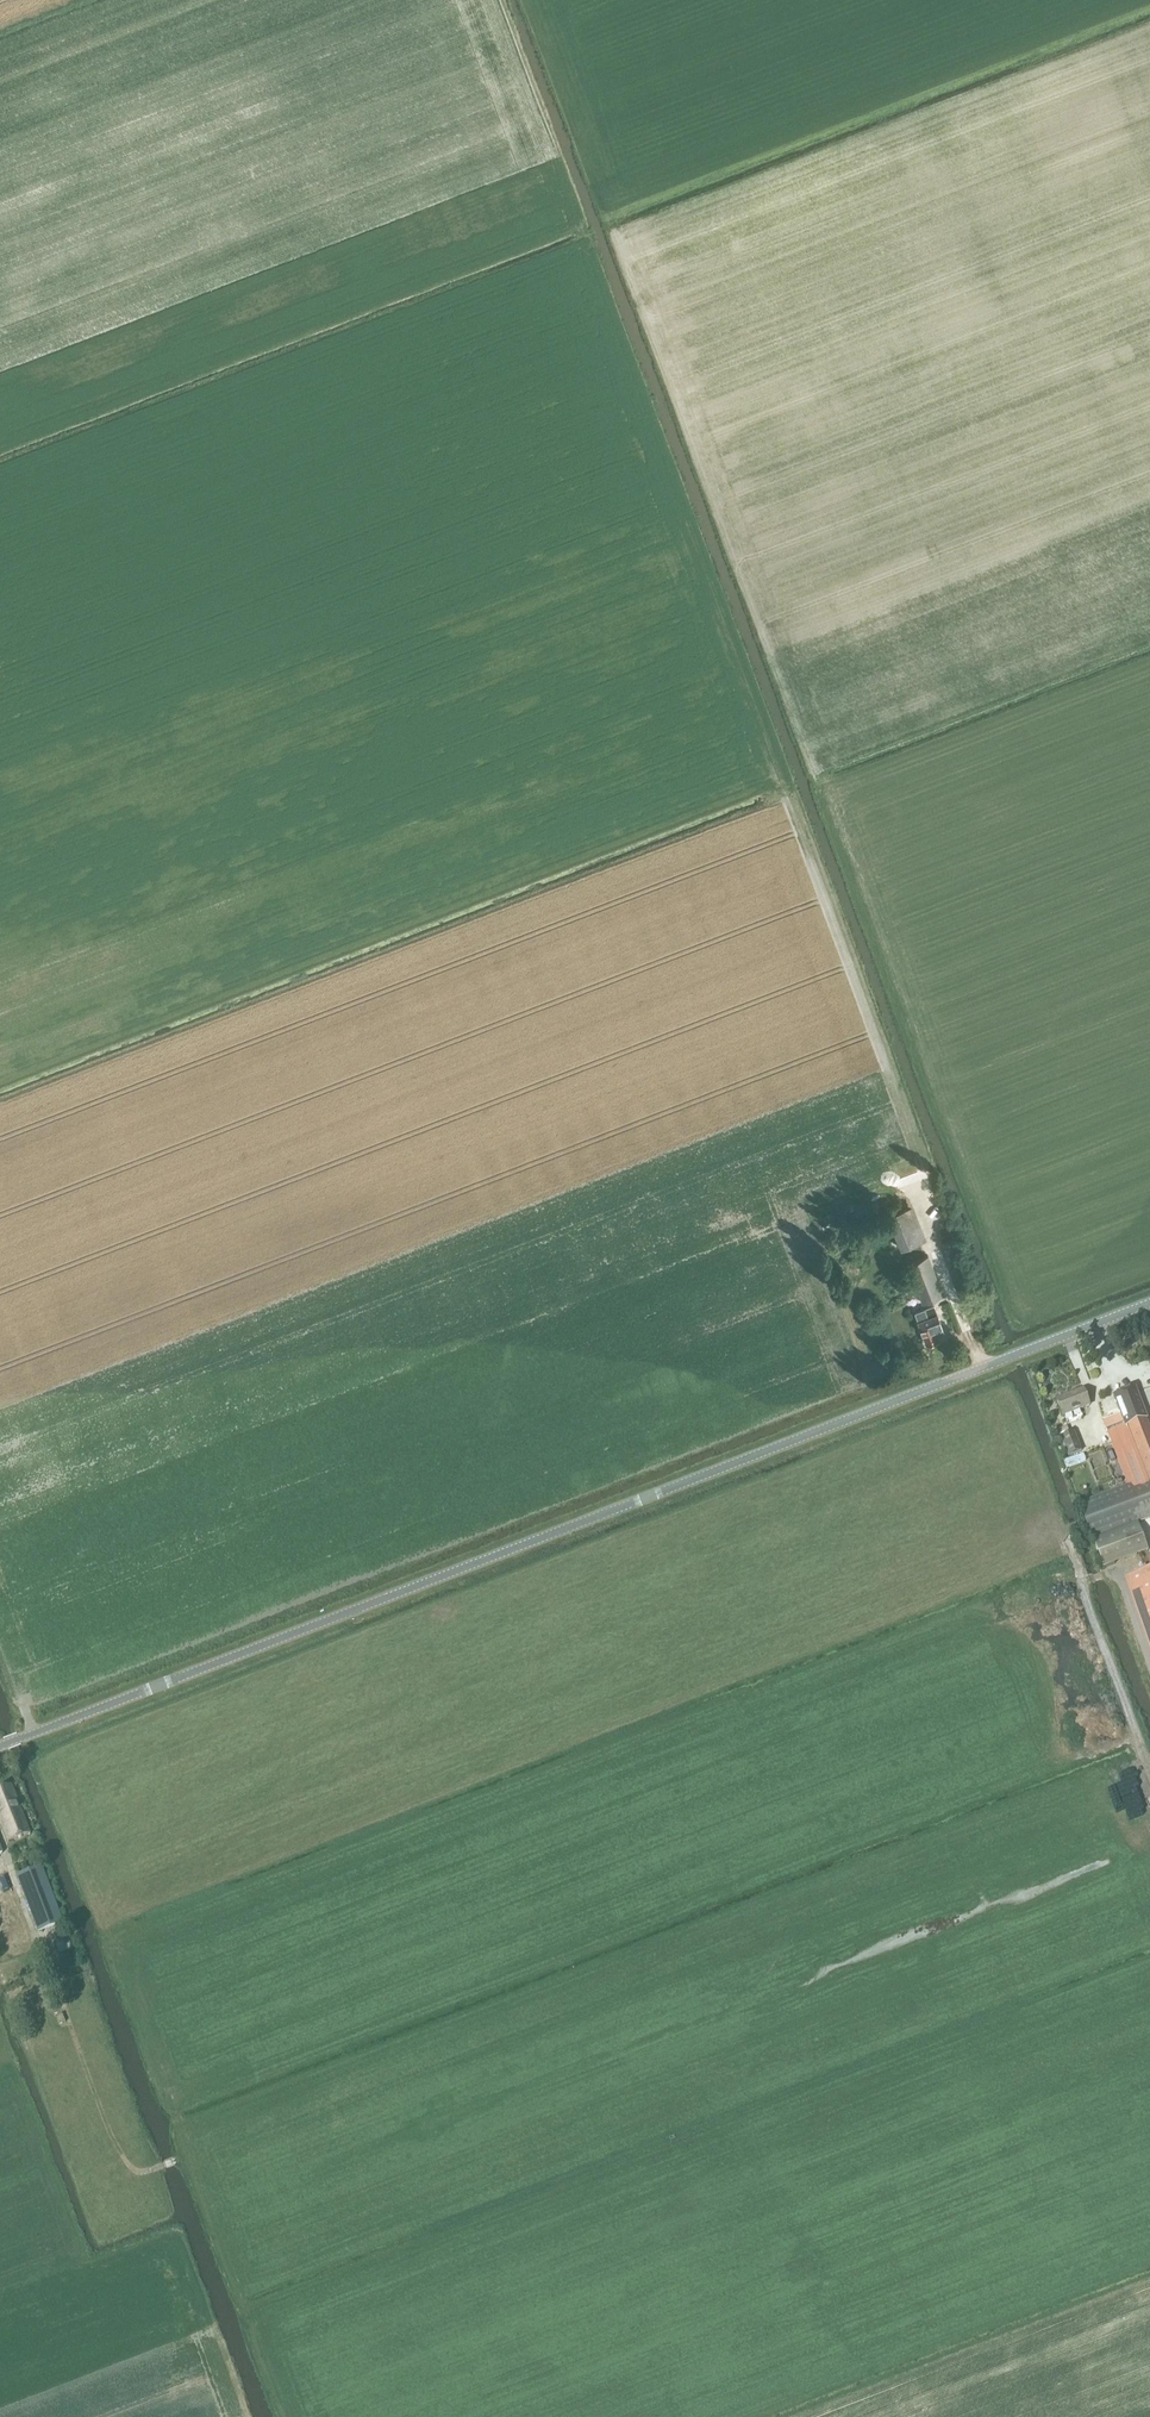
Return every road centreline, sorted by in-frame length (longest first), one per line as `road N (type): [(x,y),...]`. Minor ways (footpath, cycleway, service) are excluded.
road 1 (tertiary): [(0,1747),(1149,1303)]

